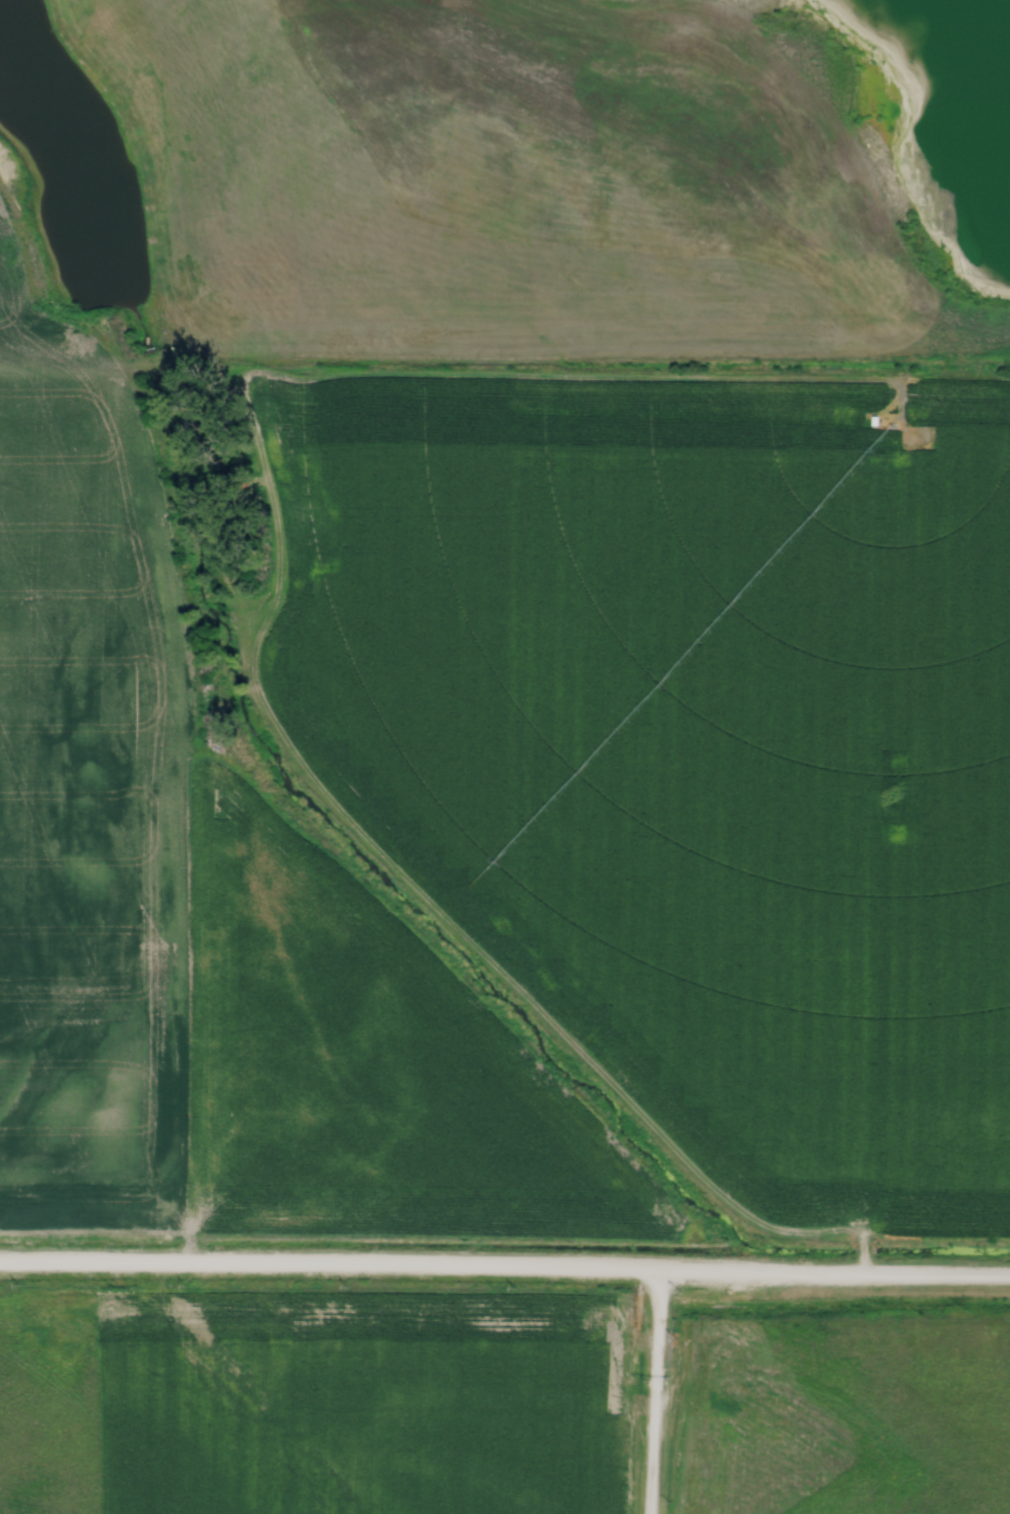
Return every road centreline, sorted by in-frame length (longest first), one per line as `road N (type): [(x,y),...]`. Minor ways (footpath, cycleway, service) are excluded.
road 1 (residential): [(0,1266),(1009,1276)]

